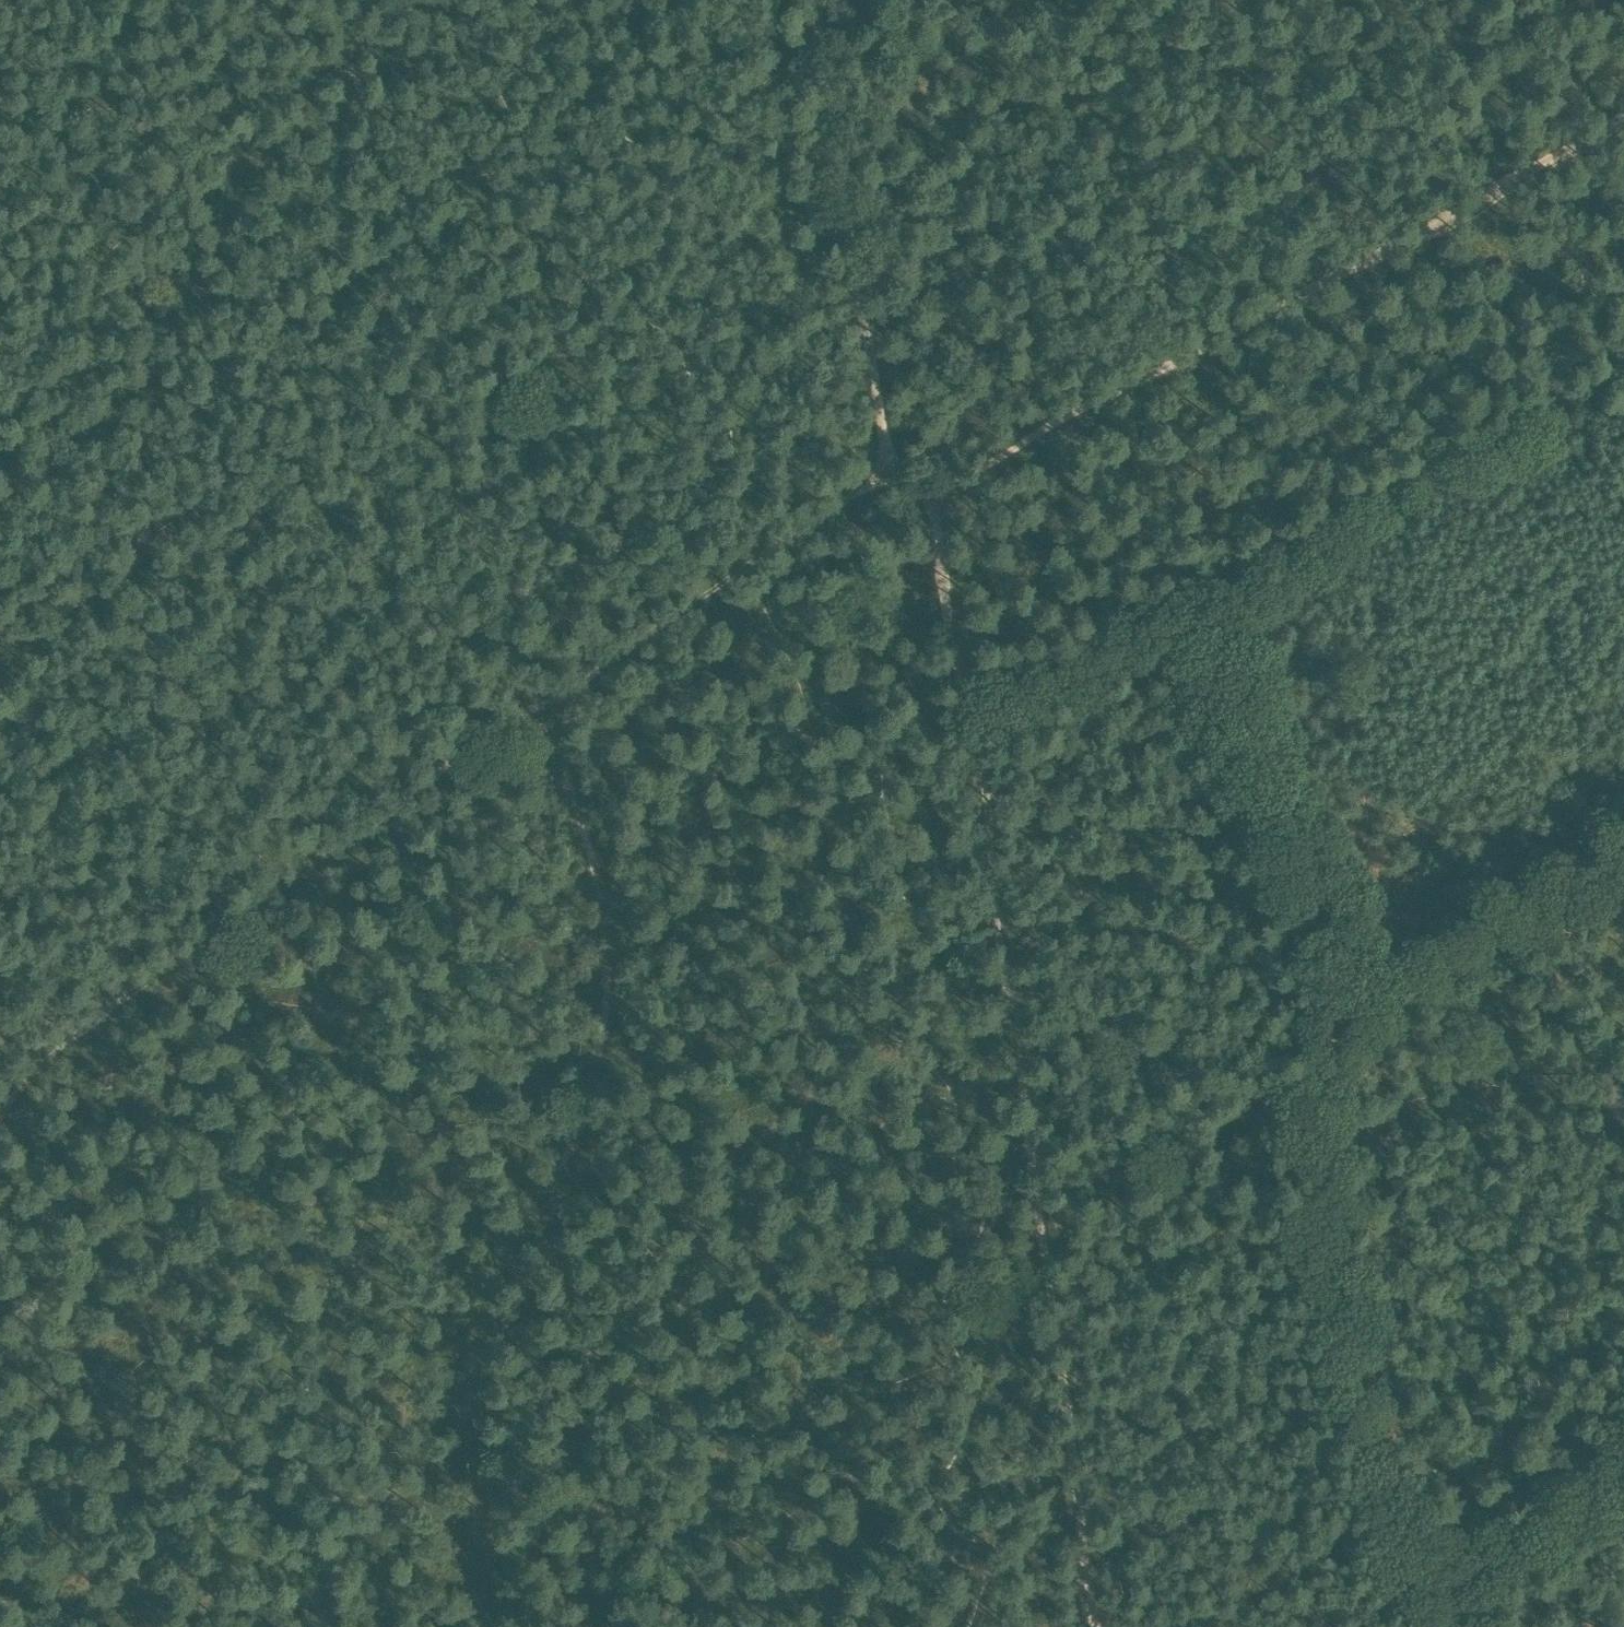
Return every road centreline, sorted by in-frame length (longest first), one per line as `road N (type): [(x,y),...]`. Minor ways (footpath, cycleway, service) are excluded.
road 1 (track): [(1092,1626),(920,475),(875,480)]
road 2 (track): [(875,480),(733,565),(288,873),(76,1028),(0,1117)]
road 3 (track): [(477,1626),(475,1307),(593,1097),(610,1035),(614,964),(590,835),(529,704)]
road 4 (track): [(1623,838),(1363,991),(1341,1085),(1330,1238),(1346,1380),(1382,1492),(1457,1626)]
road 5 (track): [(1623,107),(1090,396),(920,475)]
road 6 (track): [(956,718),(1623,374)]
road 7 (track): [(1188,602),(1363,991)]

